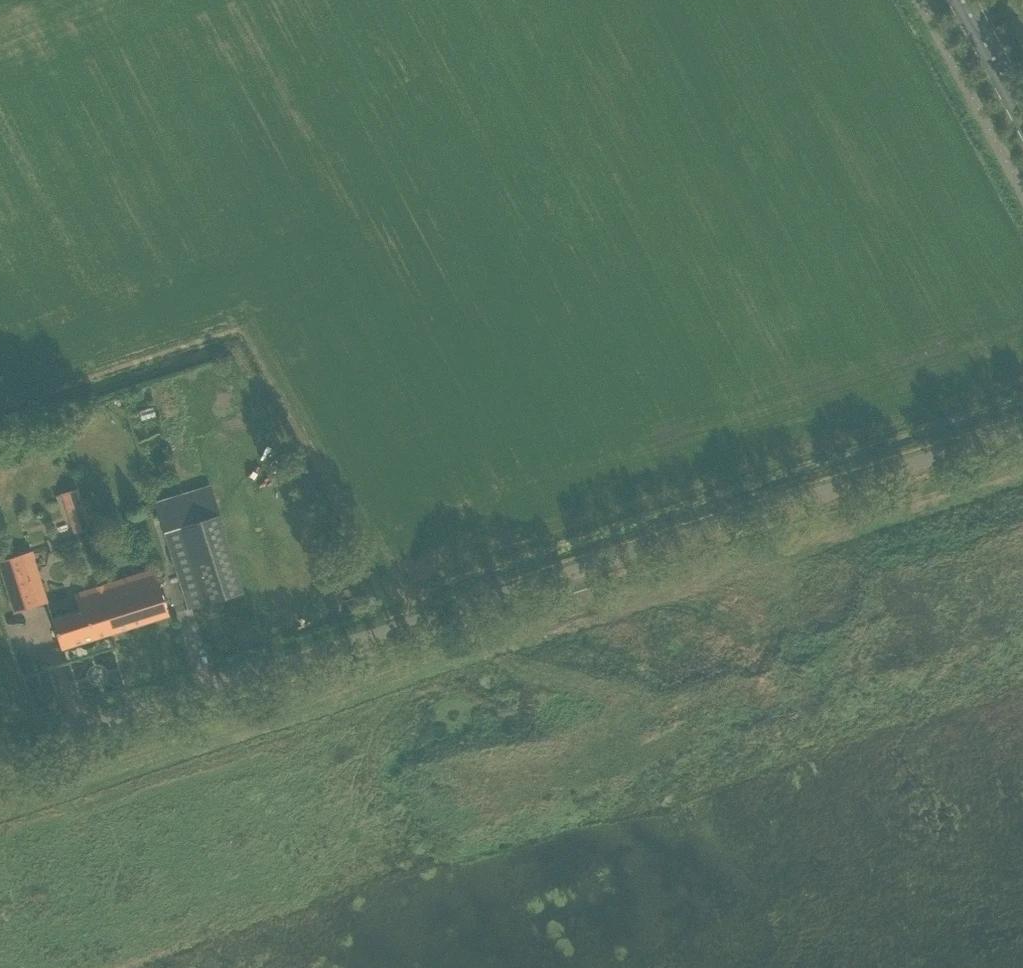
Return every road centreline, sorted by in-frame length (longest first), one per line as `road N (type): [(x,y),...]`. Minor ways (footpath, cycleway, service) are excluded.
road 1 (unclassified): [(0,747),(1022,429)]
road 2 (secondary): [(1022,117),(961,0)]

